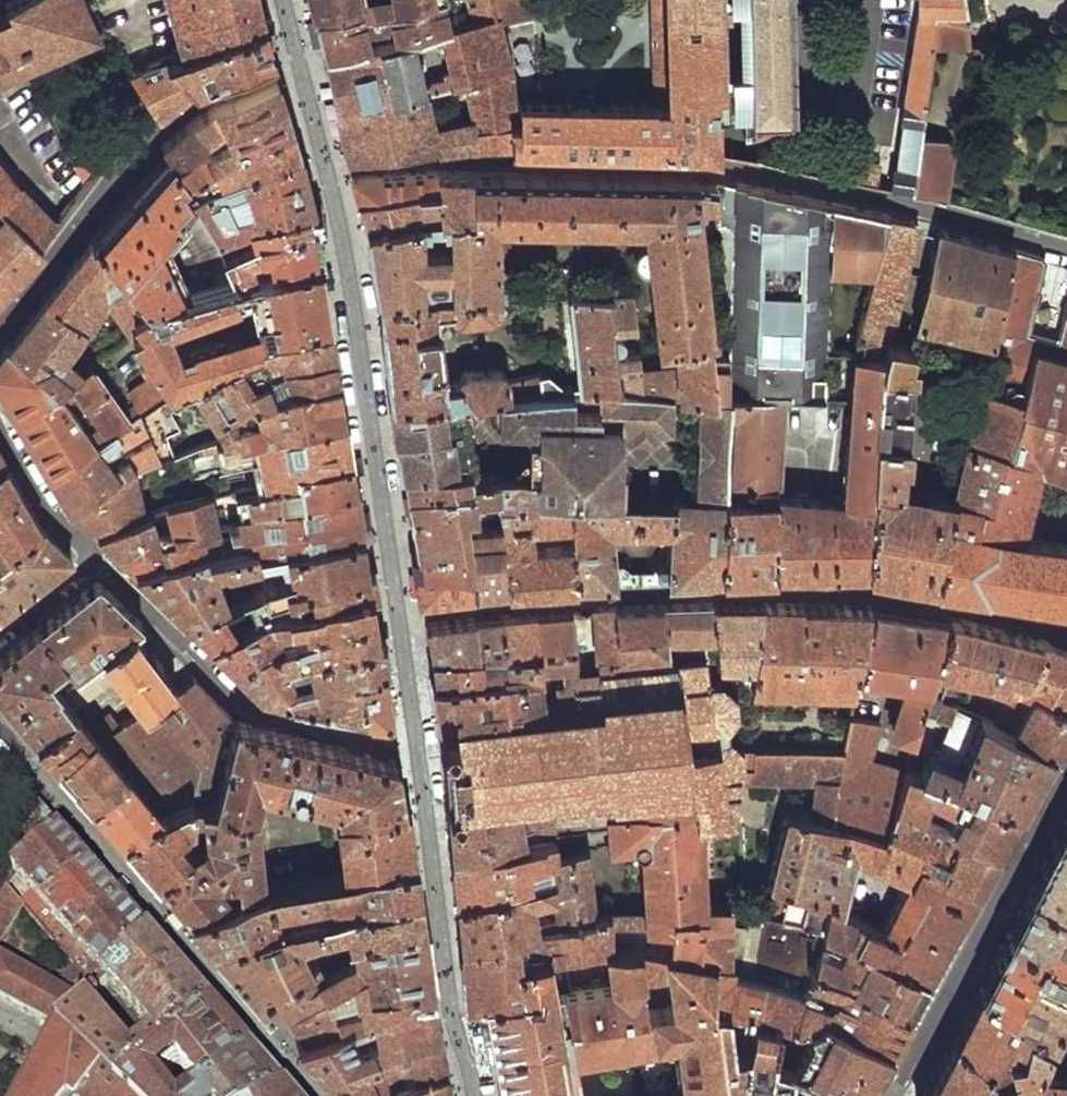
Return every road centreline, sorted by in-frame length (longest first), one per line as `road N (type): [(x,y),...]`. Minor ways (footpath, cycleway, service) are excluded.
road 1 (residential): [(315,1095),(0,722)]
road 2 (residential): [(417,738),(249,704),(96,561)]
road 3 (residential): [(96,561),(48,509),(0,426)]
road 4 (residential): [(0,635),(96,561)]

